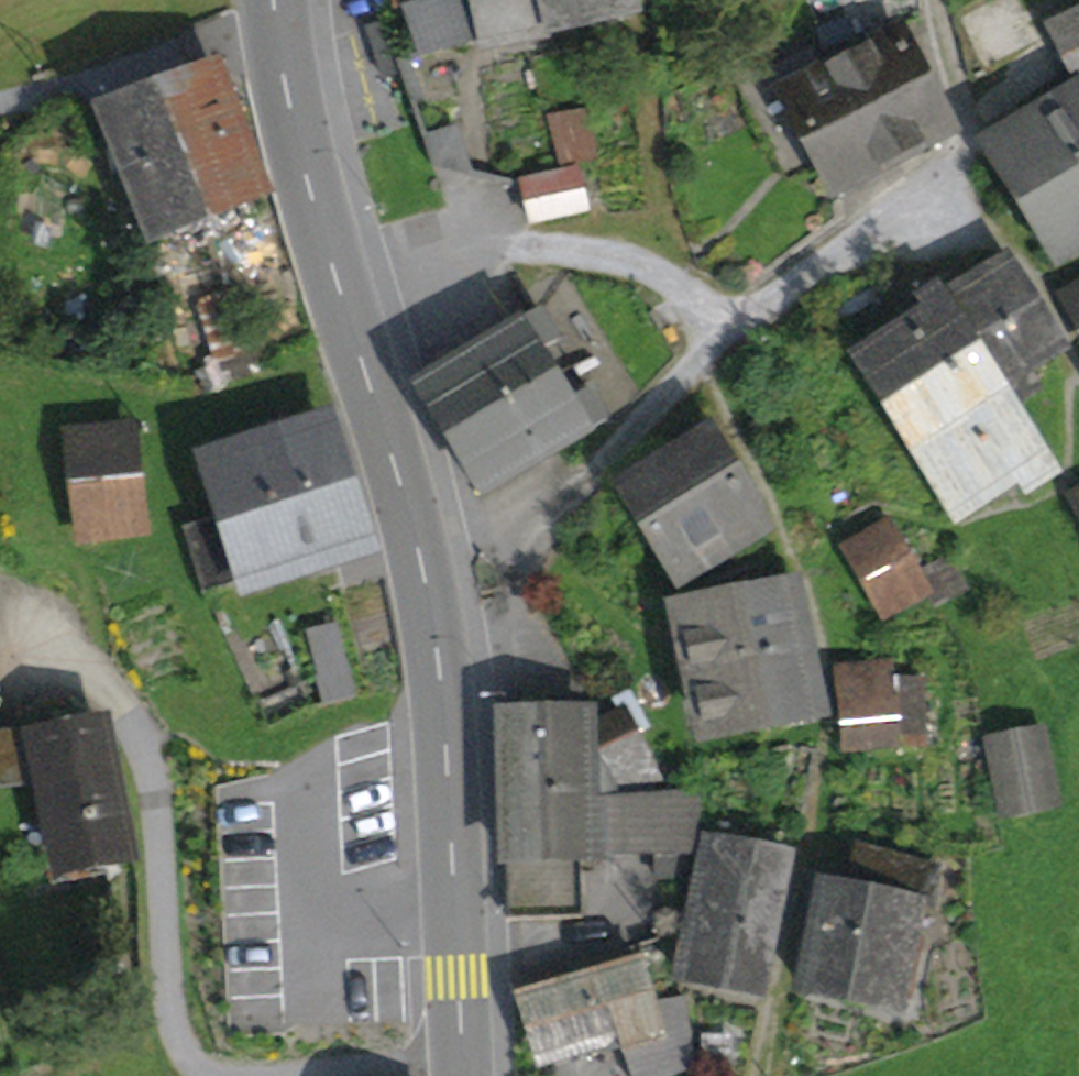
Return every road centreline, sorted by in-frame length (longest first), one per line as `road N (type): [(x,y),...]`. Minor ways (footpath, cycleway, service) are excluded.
road 1 (track): [(753,1075),(826,749),(827,657),(804,573),(701,353)]
road 2 (residential): [(229,1075),(202,1070),(174,1024),(161,859),(133,720),(49,618)]
road 3 (residential): [(443,683),(622,433),(748,308)]
road 4 (residential): [(748,308),(951,181),(961,166),(970,133),(937,0)]
road 5 (residential): [(748,308),(607,252),(506,240),(345,288)]
road 6 (primary): [(345,288),(425,555),(443,683)]
road 7 (primary): [(443,683),(465,1063)]
road 8 (primary): [(275,0),(300,129),(345,288)]
road 9 (track): [(1041,496),(955,525),(874,512),(804,573)]
road 10 (residential): [(465,1063),(245,1075)]

